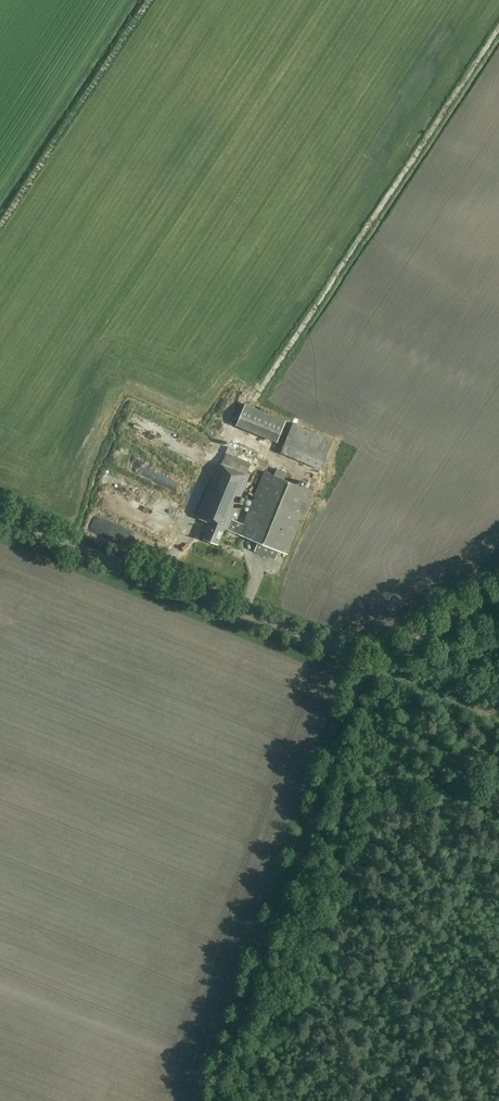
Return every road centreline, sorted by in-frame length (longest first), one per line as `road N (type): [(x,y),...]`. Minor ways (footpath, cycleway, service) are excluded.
road 1 (track): [(221,1100),(228,1041),(369,659),(498,716)]
road 2 (unclassified): [(498,595),(369,659),(0,515)]
road 3 (track): [(249,395),(498,28)]

